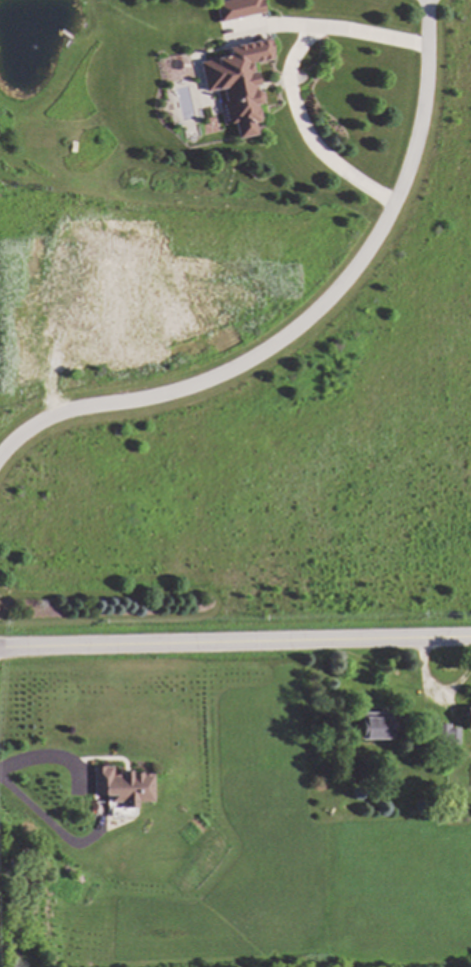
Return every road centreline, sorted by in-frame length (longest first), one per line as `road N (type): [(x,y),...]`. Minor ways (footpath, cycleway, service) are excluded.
road 1 (residential): [(0,455),(50,418),(180,393),(234,370),(310,319),(345,282),(413,160),(426,91),(428,0)]
road 2 (tertiary): [(470,640),(0,648)]

